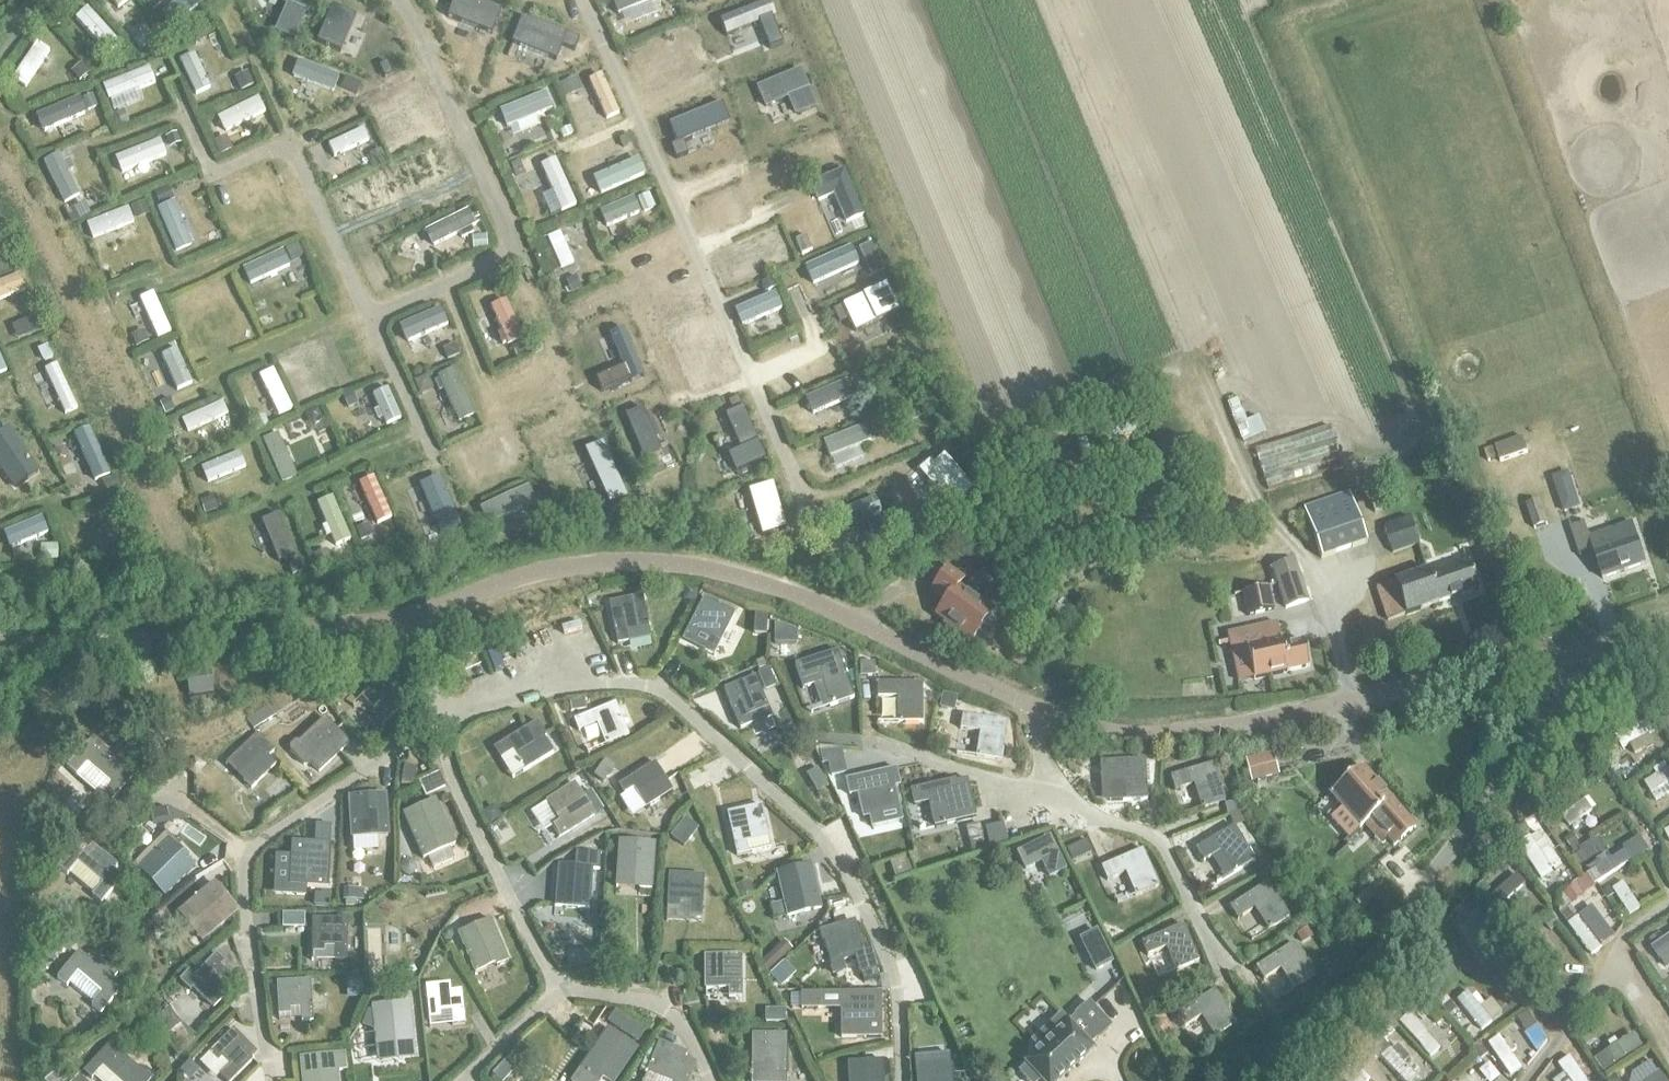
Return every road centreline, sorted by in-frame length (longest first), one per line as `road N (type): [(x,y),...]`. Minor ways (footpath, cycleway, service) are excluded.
road 1 (unclassified): [(0,644),(365,624),(521,577),(625,562),(703,568),(793,594),(983,685),(1110,731),(1239,724),(1555,655)]
road 2 (unclassified): [(1256,1080),(1362,981),(1544,734),(1562,698),(1555,655)]

